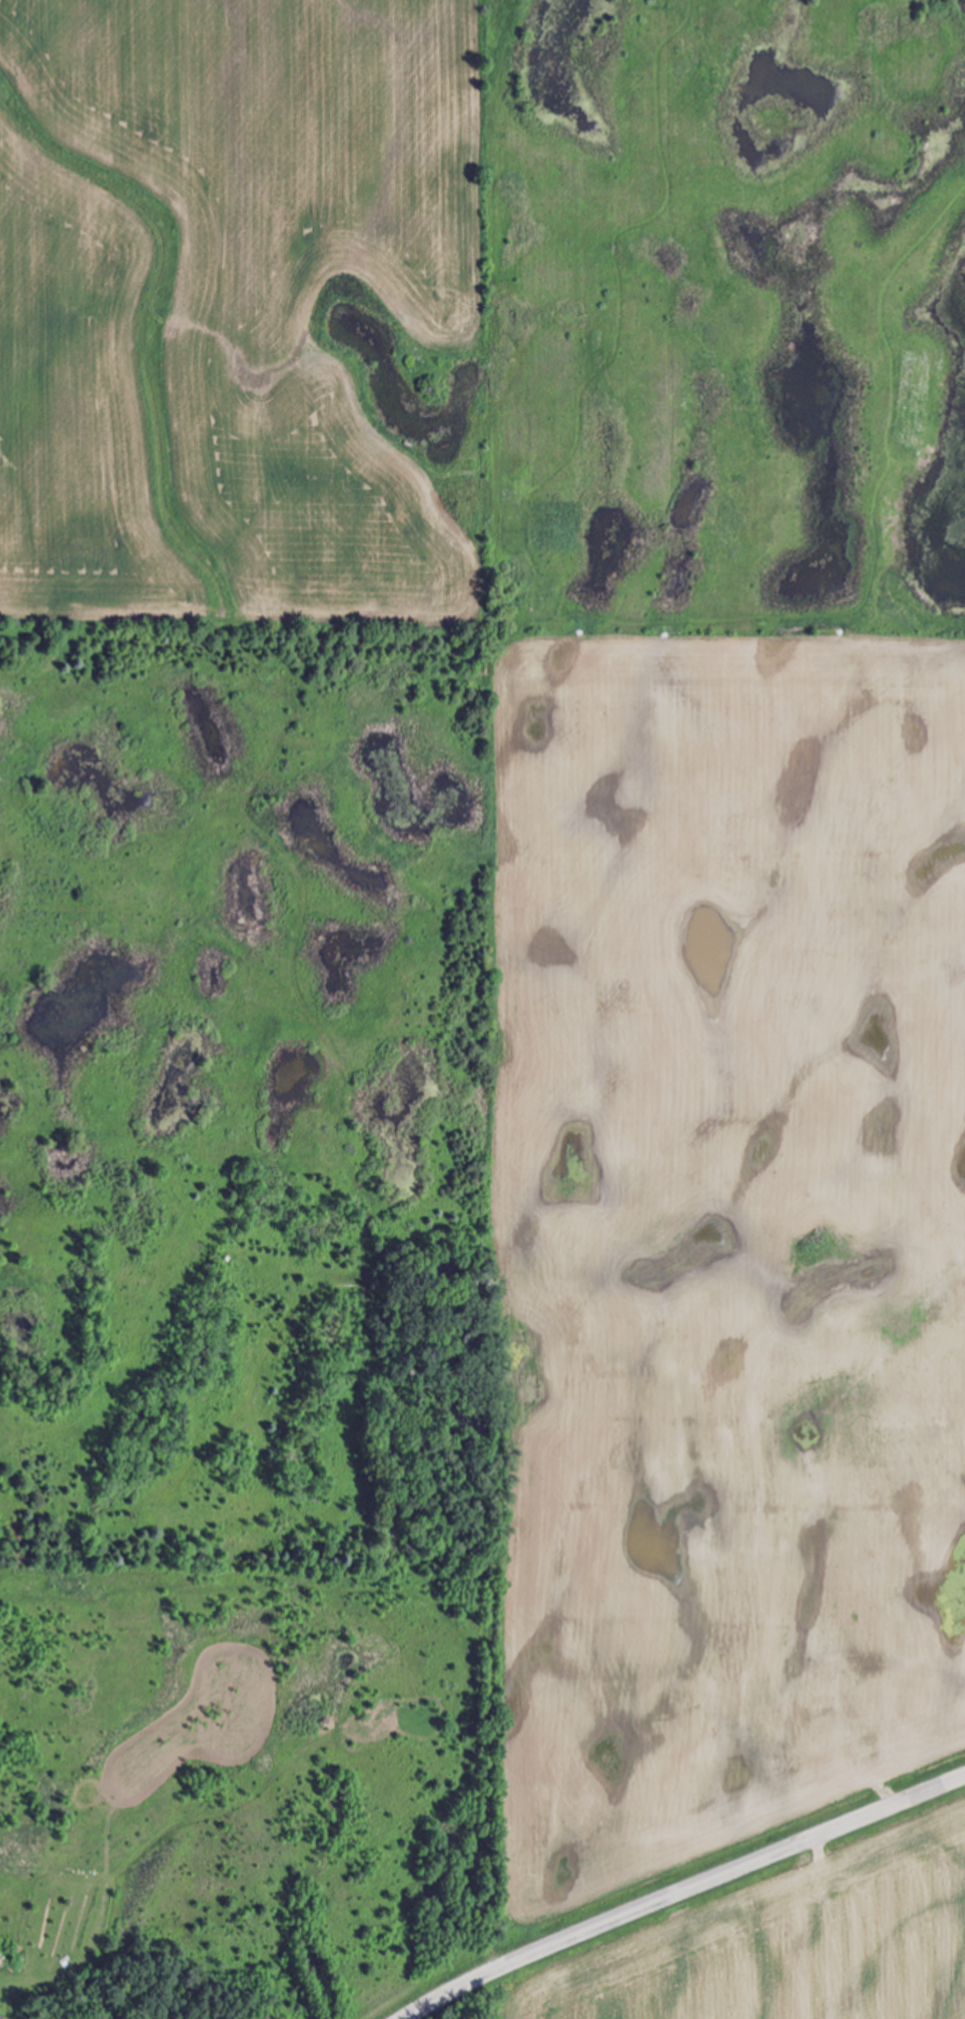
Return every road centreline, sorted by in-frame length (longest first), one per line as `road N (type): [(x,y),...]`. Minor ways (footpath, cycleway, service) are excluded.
road 1 (tertiary): [(964,1775),(505,1963),(401,2018)]

